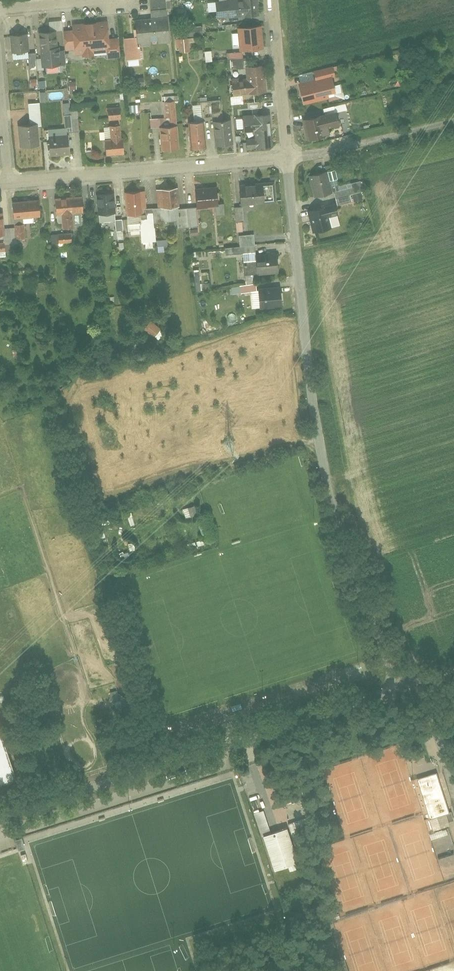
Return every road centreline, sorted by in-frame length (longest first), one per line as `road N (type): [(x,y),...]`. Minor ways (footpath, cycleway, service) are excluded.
road 1 (residential): [(400,690),(319,445),(288,158)]
road 2 (residential): [(0,816),(400,690)]
road 3 (residential): [(9,183),(288,158)]
road 4 (residential): [(288,158),(453,122)]
road 5 (residential): [(288,158),(273,0)]

